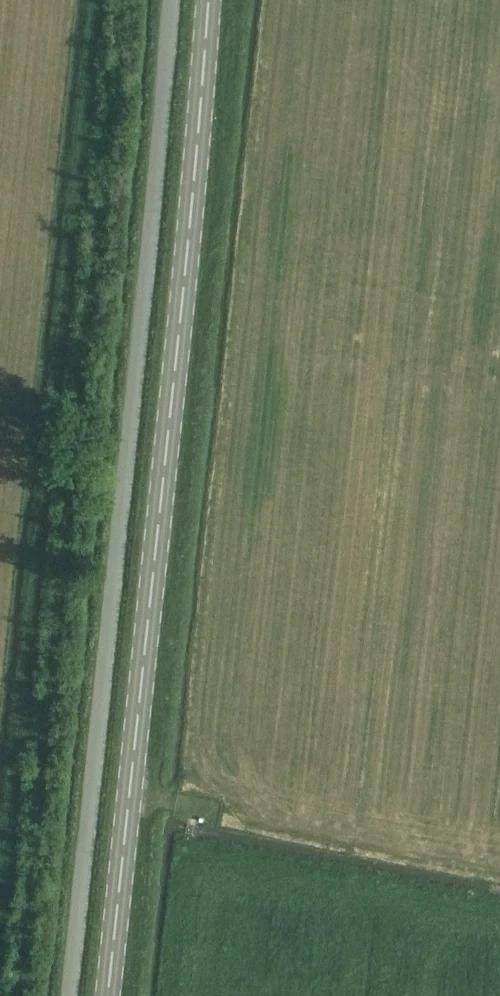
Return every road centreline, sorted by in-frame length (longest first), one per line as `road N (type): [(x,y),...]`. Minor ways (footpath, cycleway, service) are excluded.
road 1 (unclassified): [(70,995),(171,0)]
road 2 (secondary): [(108,995),(208,0)]

